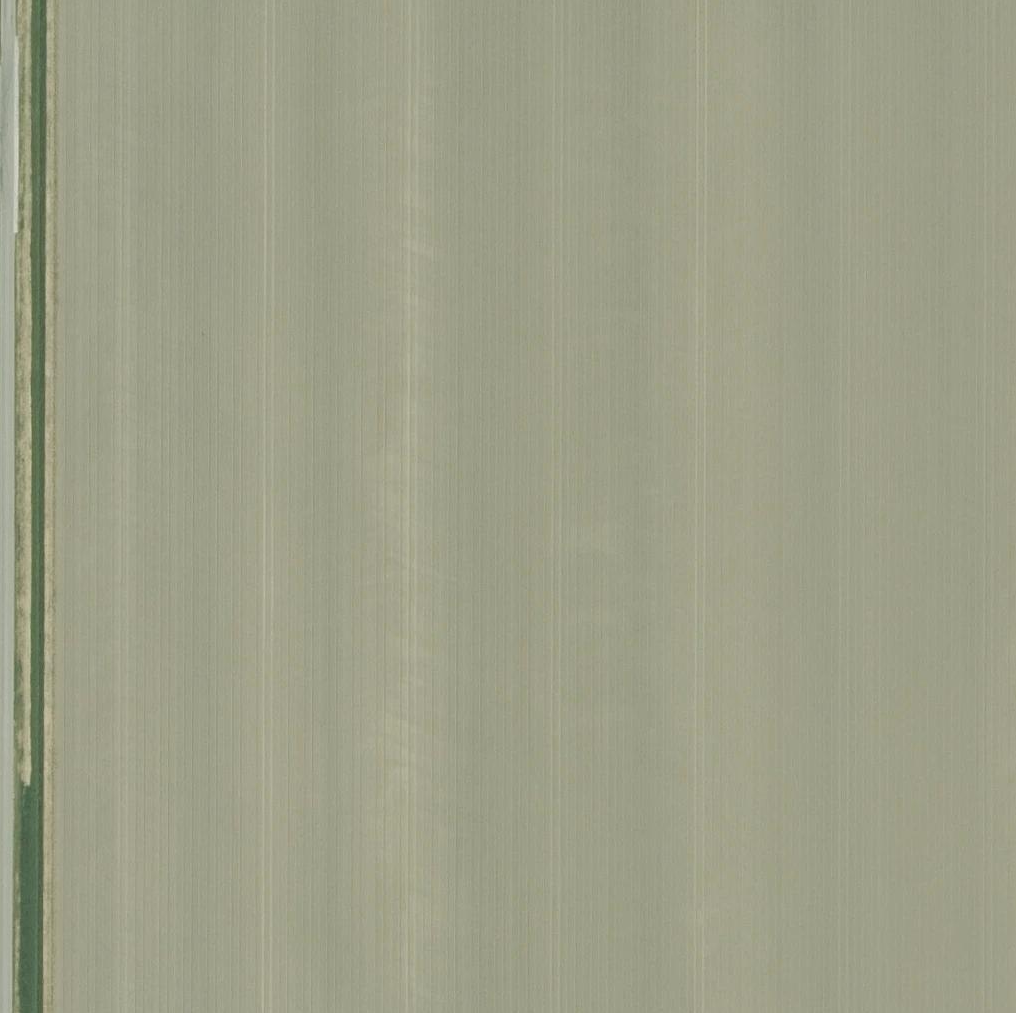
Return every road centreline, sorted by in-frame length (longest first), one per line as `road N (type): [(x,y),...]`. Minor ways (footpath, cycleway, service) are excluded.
road 1 (unclassified): [(8,1012),(13,0)]

